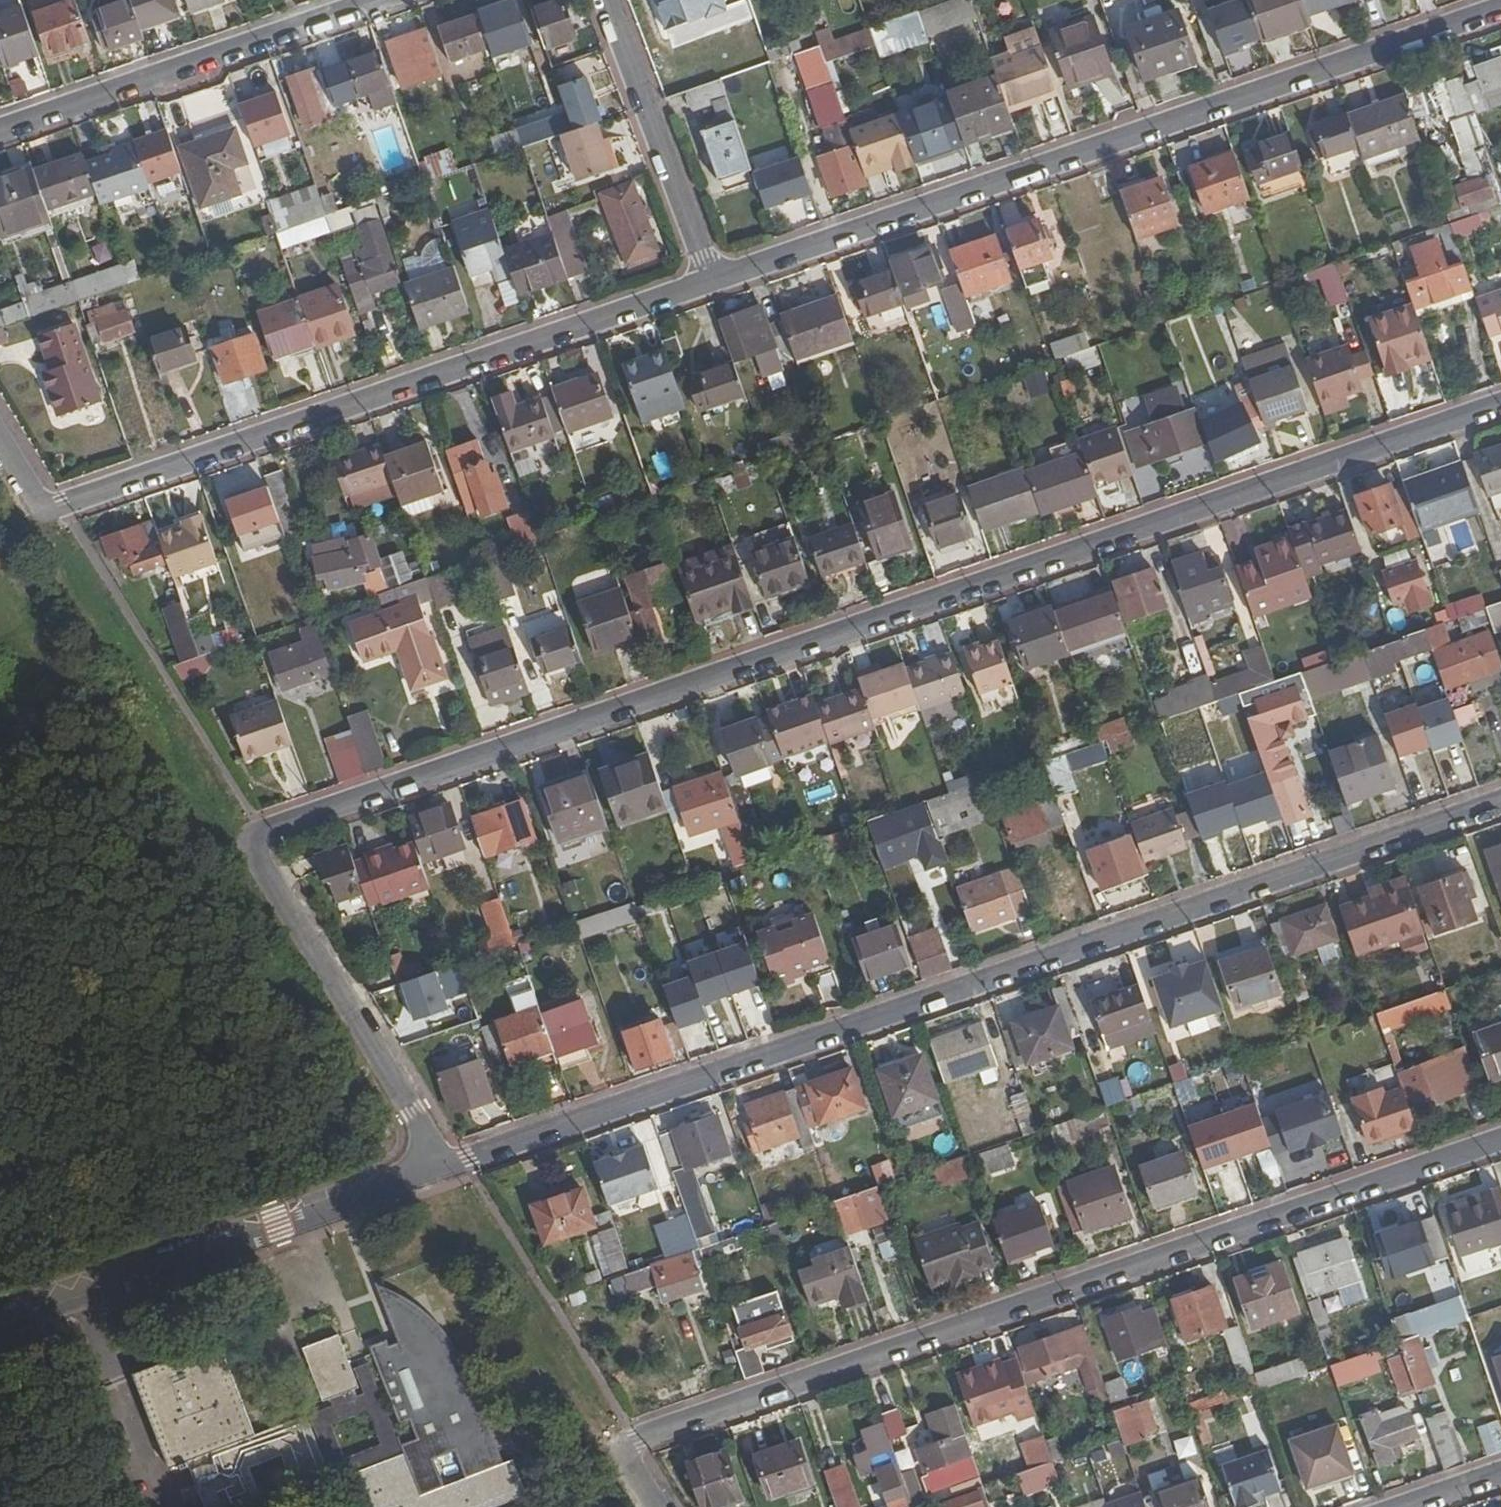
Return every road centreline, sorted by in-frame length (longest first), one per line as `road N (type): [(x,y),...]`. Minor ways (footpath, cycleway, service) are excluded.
road 1 (residential): [(257,869),(252,847),(264,833),(1500,404)]
road 2 (residential): [(440,1169),(1500,802)]
road 3 (residential): [(628,1460),(636,1439),(1500,1141)]
road 4 (residential): [(712,281),(1500,9)]
road 5 (residential): [(34,498),(63,502),(712,281)]
road 6 (unclassified): [(440,1169),(0,1320)]
road 7 (residential): [(0,133),(381,0)]
road 8 (residential): [(257,869),(414,1111),(440,1169)]
road 9 (residential): [(712,281),(607,0)]

